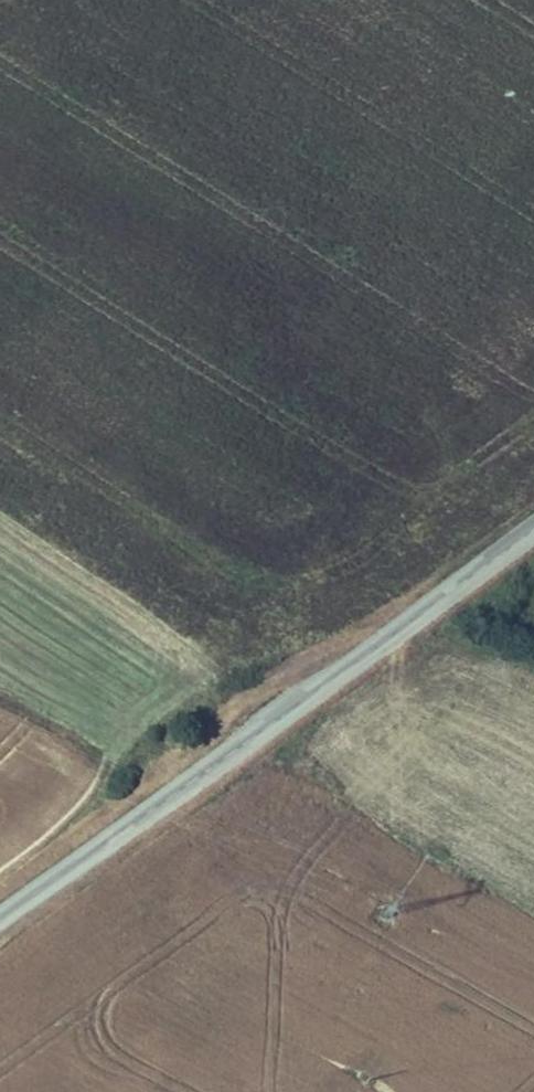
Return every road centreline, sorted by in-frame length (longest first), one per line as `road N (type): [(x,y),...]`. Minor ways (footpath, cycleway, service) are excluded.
road 1 (unclassified): [(0,920),(533,530)]

